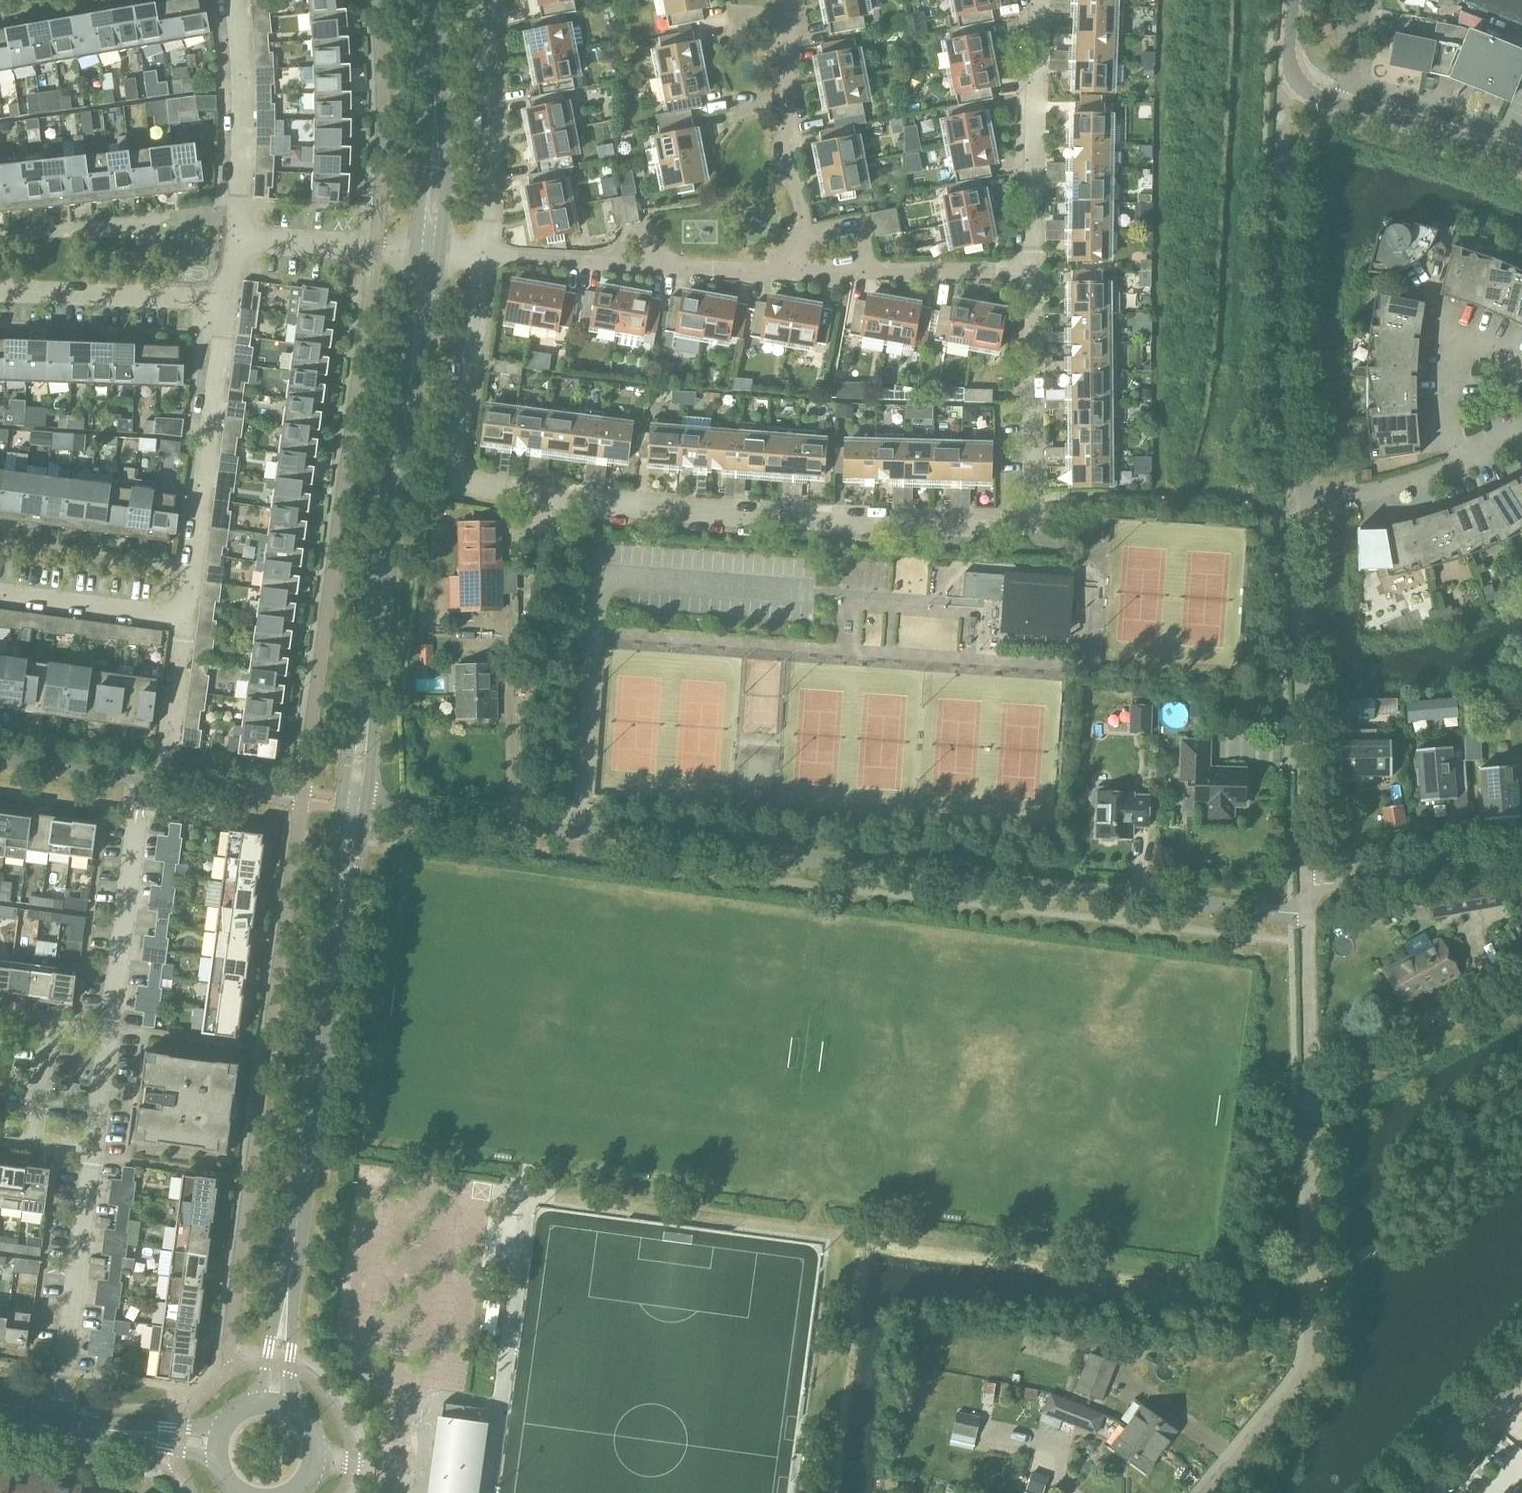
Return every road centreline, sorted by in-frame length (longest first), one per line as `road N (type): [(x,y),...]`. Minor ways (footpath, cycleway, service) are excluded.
road 1 (unclassified): [(464,483),(661,510),(1022,519),(1030,506),(1030,279)]
road 2 (residential): [(65,1422),(144,776)]
road 3 (residential): [(1209,1492),(1286,1402),(1311,1354),(1307,914)]
road 4 (residential): [(1306,888),(1291,498),(1384,488),(1462,461)]
road 5 (tertiary): [(354,804),(433,258)]
road 6 (tertiary): [(283,1328),(354,804)]
road 7 (unclassified): [(483,256),(806,276)]
road 8 (residential): [(189,617),(229,303)]
road 9 (unclassified): [(354,804),(642,841)]
road 10 (residential): [(1030,279),(1043,0)]
road 11 (residential): [(806,276),(793,181),(793,0)]
road 12 (tertiary): [(433,258),(439,164),(429,0)]
road 13 (unclassified): [(483,256),(500,56),(495,0)]
road 14 (residential): [(240,248),(246,74),(235,0)]
road 15 (residential): [(229,303),(0,294)]
road 16 (unclassified): [(464,483),(483,256)]
road 17 (unclassified): [(806,276),(1030,279)]
road 18 (residential): [(1306,888),(1521,852)]
road 19 (residential): [(1099,891),(1307,914)]
road 20 (residential): [(240,248),(433,258)]
road 21 (residential): [(189,617),(0,595)]
road 22 (residential): [(1462,461),(1449,420),(1451,363),(1462,343),(1521,366)]
road 23 (unclassified): [(1519,158),(1345,104)]
road 24 (unclassified): [(1407,1492),(1521,1363)]
road 25 (residential): [(169,780),(189,617)]
road 26 (unclassified): [(1345,104),(1309,90),(1292,72),(1294,0)]
road 27 (tertiary): [(225,1431),(95,1427)]
road 28 (tertiary): [(95,1427),(220,1457)]

